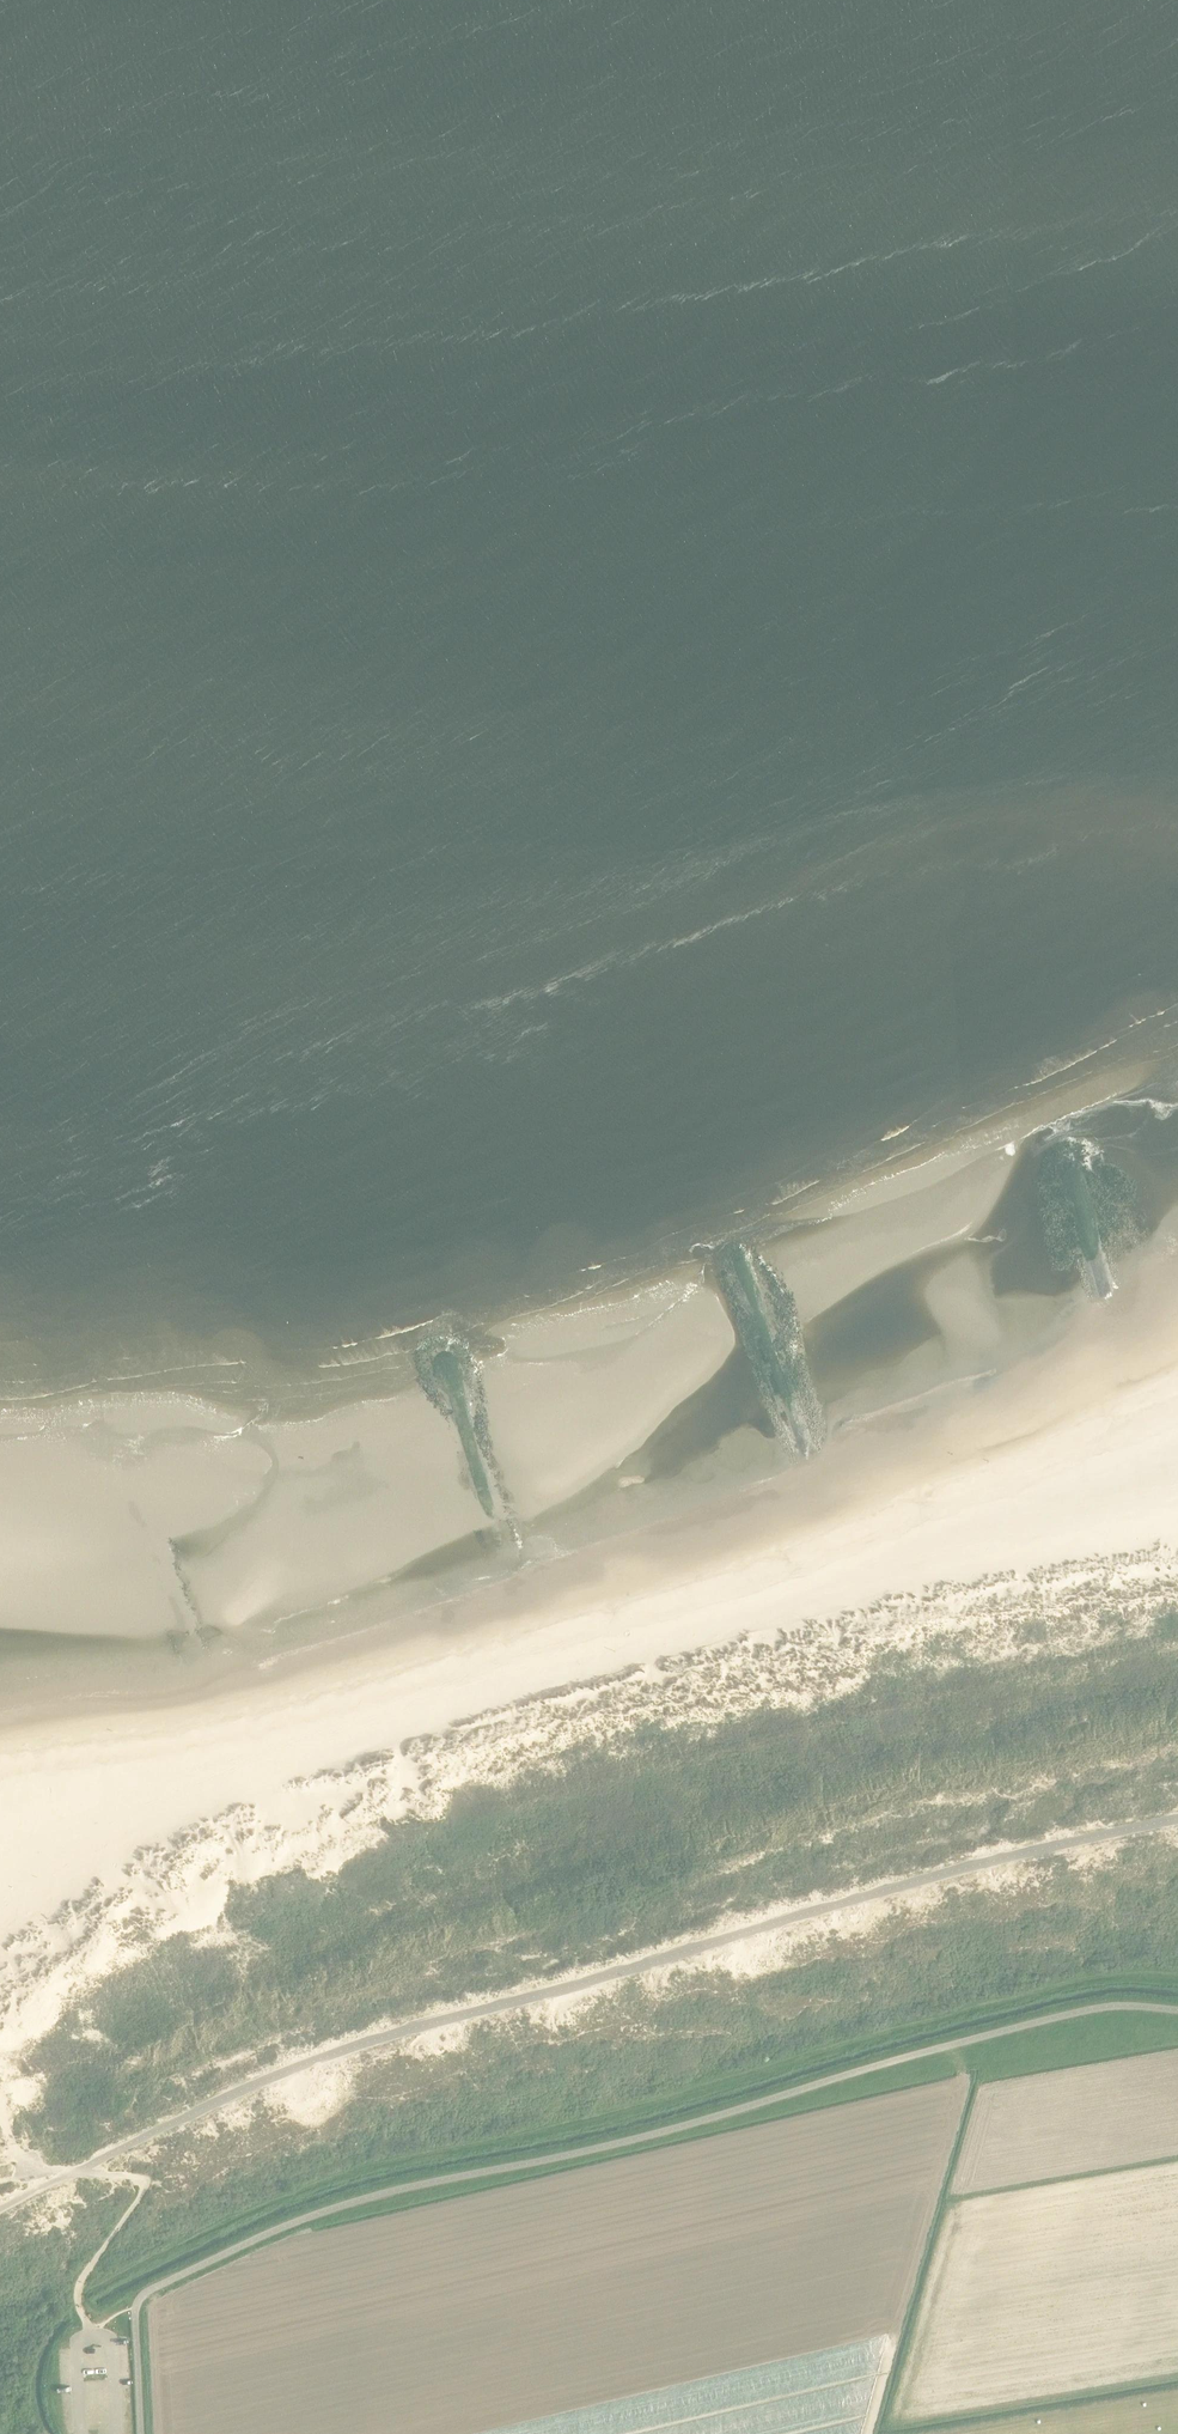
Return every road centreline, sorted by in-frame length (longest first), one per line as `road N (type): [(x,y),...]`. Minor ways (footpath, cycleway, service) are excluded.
road 1 (track): [(958,2043),(962,2088),(867,2433)]

